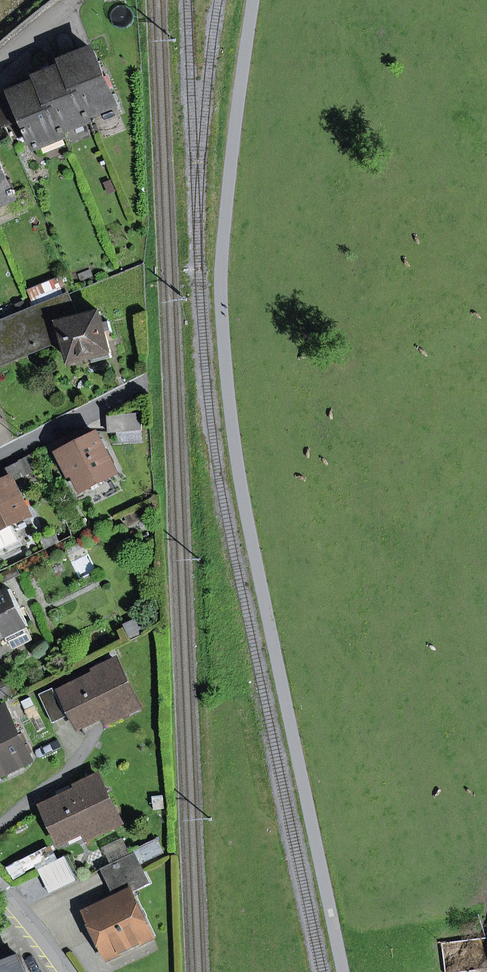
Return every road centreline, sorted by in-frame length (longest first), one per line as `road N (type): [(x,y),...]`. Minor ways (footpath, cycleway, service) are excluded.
road 1 (residential): [(0,459),(148,382)]

